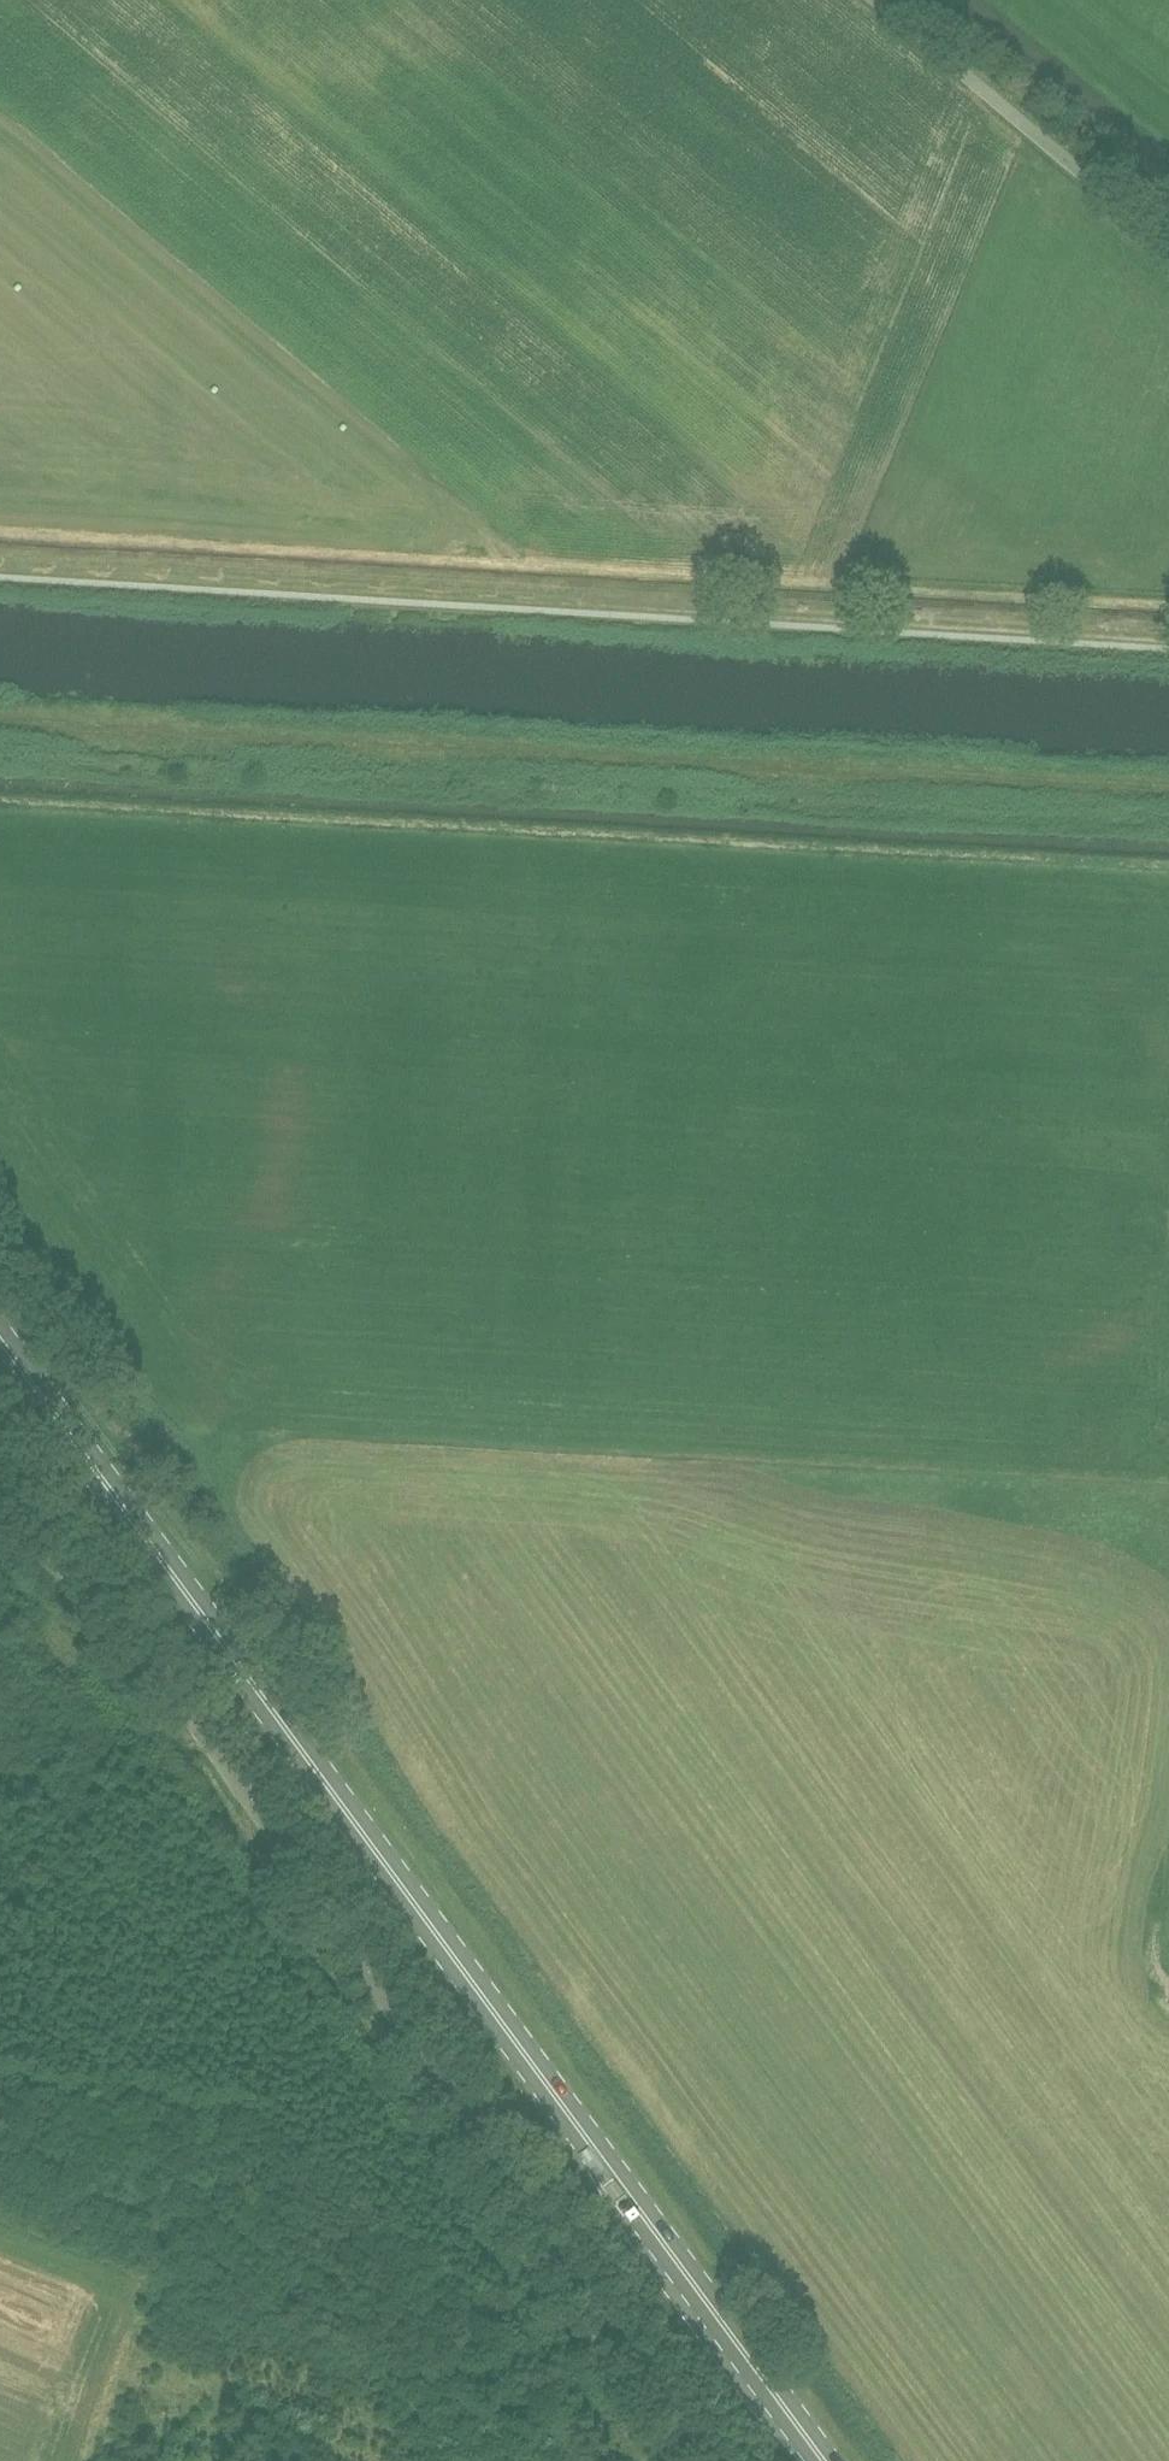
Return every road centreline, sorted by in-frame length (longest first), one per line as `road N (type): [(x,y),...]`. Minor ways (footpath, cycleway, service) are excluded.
road 1 (primary): [(826,2460),(0,1335)]
road 2 (unclassified): [(728,2460),(229,1763),(0,1473)]
road 3 (unclassified): [(1168,247),(878,0)]

